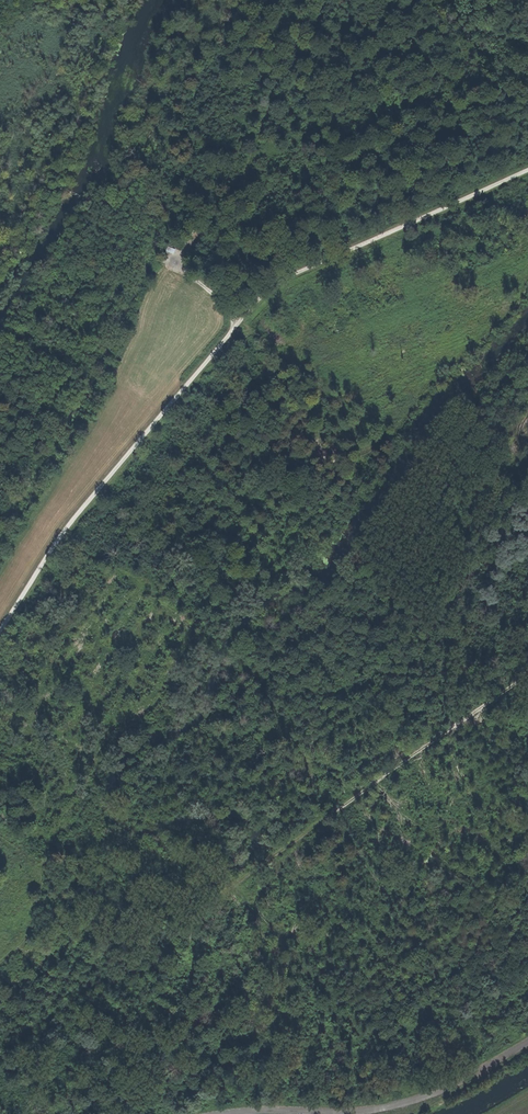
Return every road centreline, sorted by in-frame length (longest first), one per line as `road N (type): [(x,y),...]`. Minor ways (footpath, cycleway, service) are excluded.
road 1 (track): [(0,629),(80,511),(269,292),(527,174)]
road 2 (track): [(527,675),(276,852),(79,894),(44,912),(0,962)]

